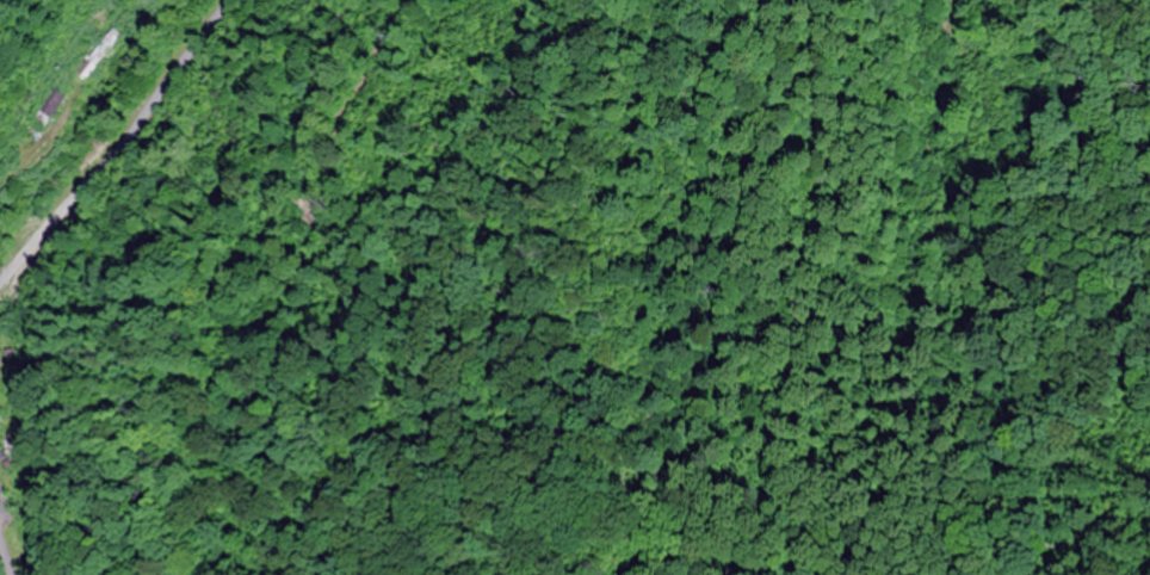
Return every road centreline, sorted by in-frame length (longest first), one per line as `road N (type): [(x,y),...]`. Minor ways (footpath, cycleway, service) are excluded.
road 1 (residential): [(226,0),(125,141),(0,282)]

